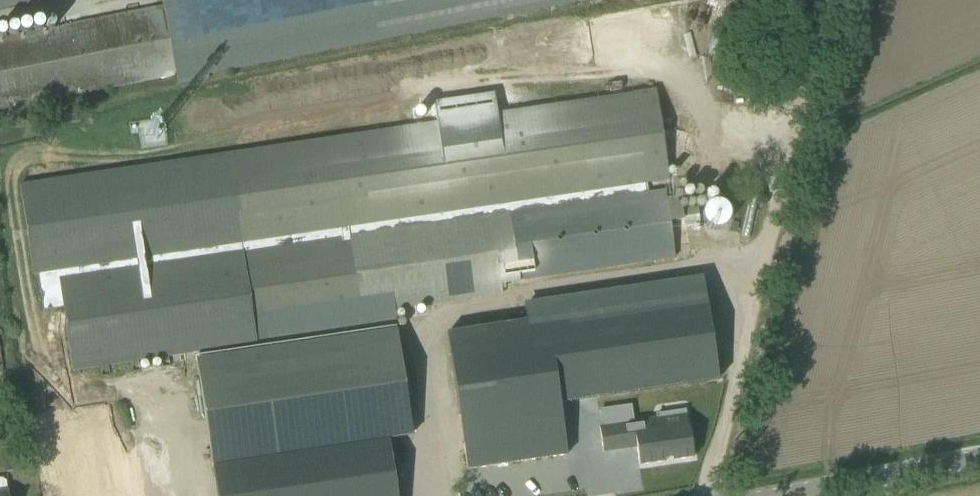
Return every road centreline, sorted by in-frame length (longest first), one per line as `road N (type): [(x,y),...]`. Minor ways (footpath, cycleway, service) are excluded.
road 1 (unclassified): [(782,495),(979,457)]

